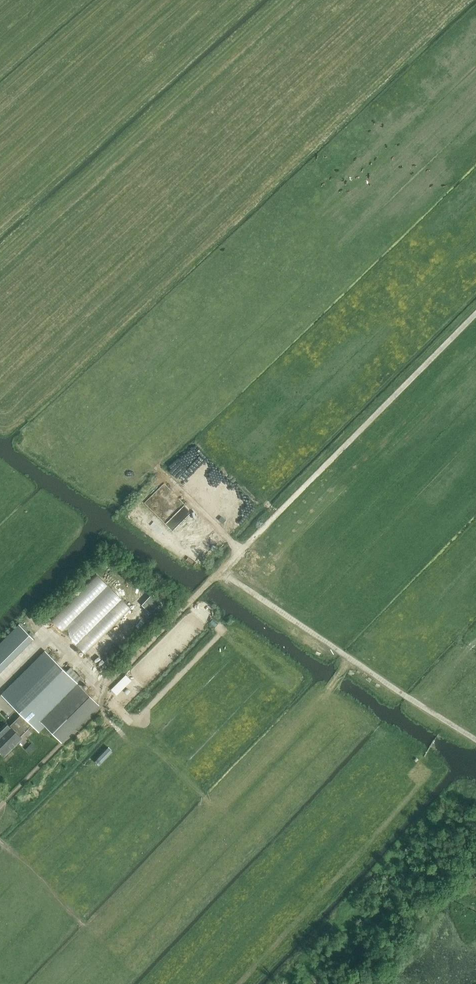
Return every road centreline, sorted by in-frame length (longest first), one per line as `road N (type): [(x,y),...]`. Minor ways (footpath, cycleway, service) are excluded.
road 1 (track): [(0,684),(46,635),(104,692),(241,551)]
road 2 (track): [(241,551),(475,314)]
road 3 (track): [(241,0),(0,218)]
road 4 (track): [(475,739),(220,573)]

